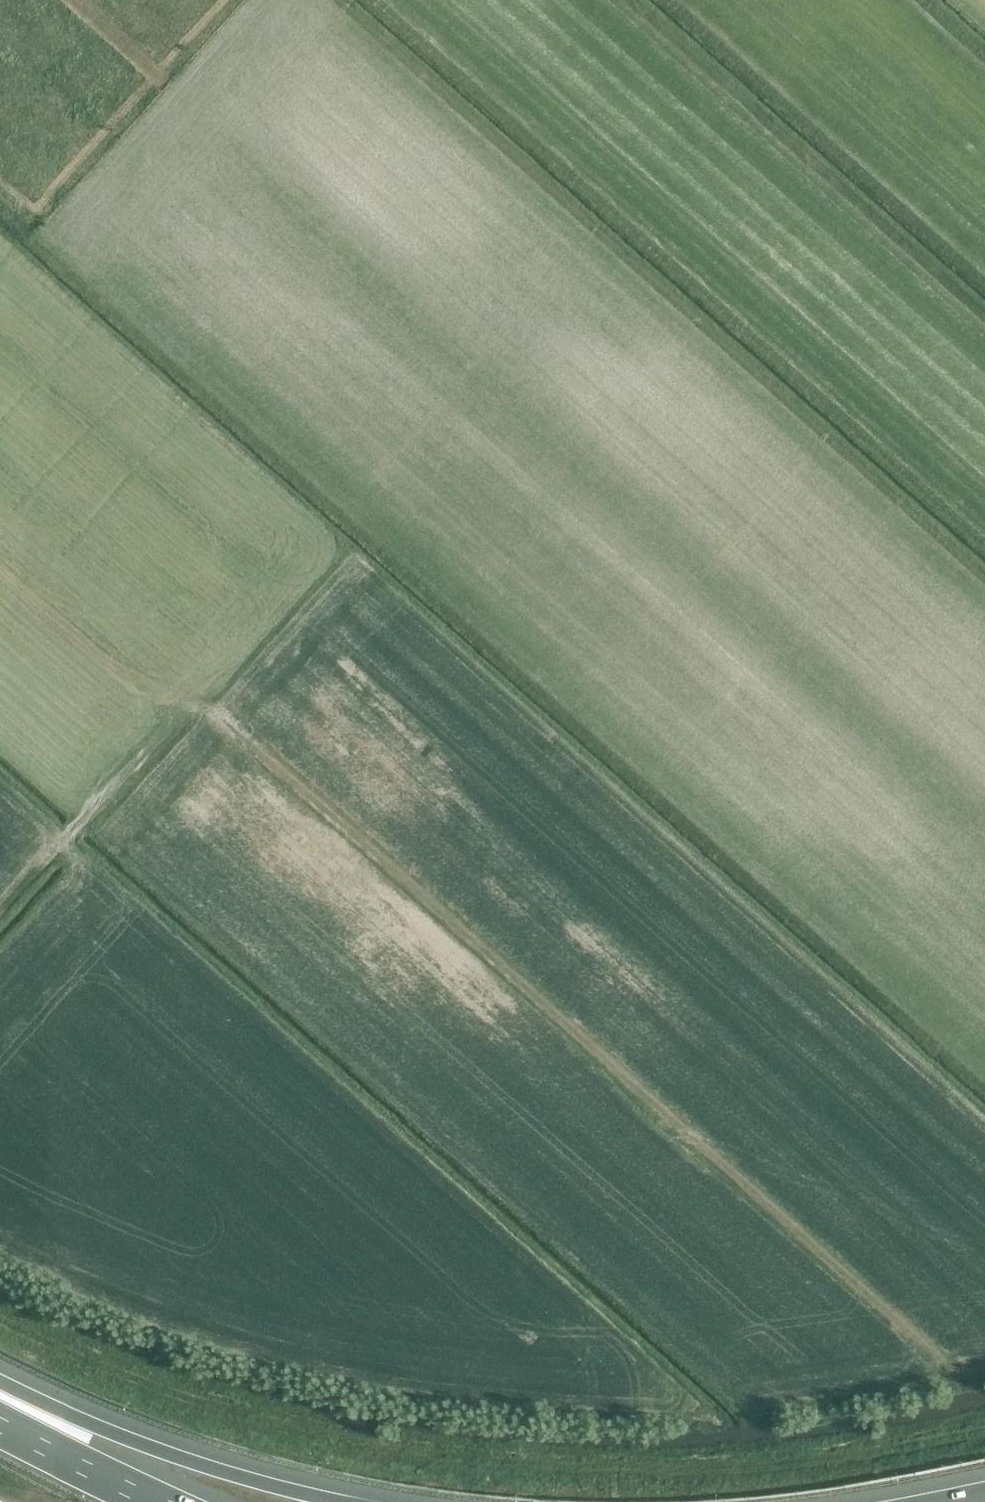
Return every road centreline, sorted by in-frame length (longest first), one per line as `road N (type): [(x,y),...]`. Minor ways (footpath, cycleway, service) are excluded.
road 1 (motorway): [(342,1501),(186,1462),(0,1384)]
road 2 (motorway): [(157,1501),(0,1425)]

